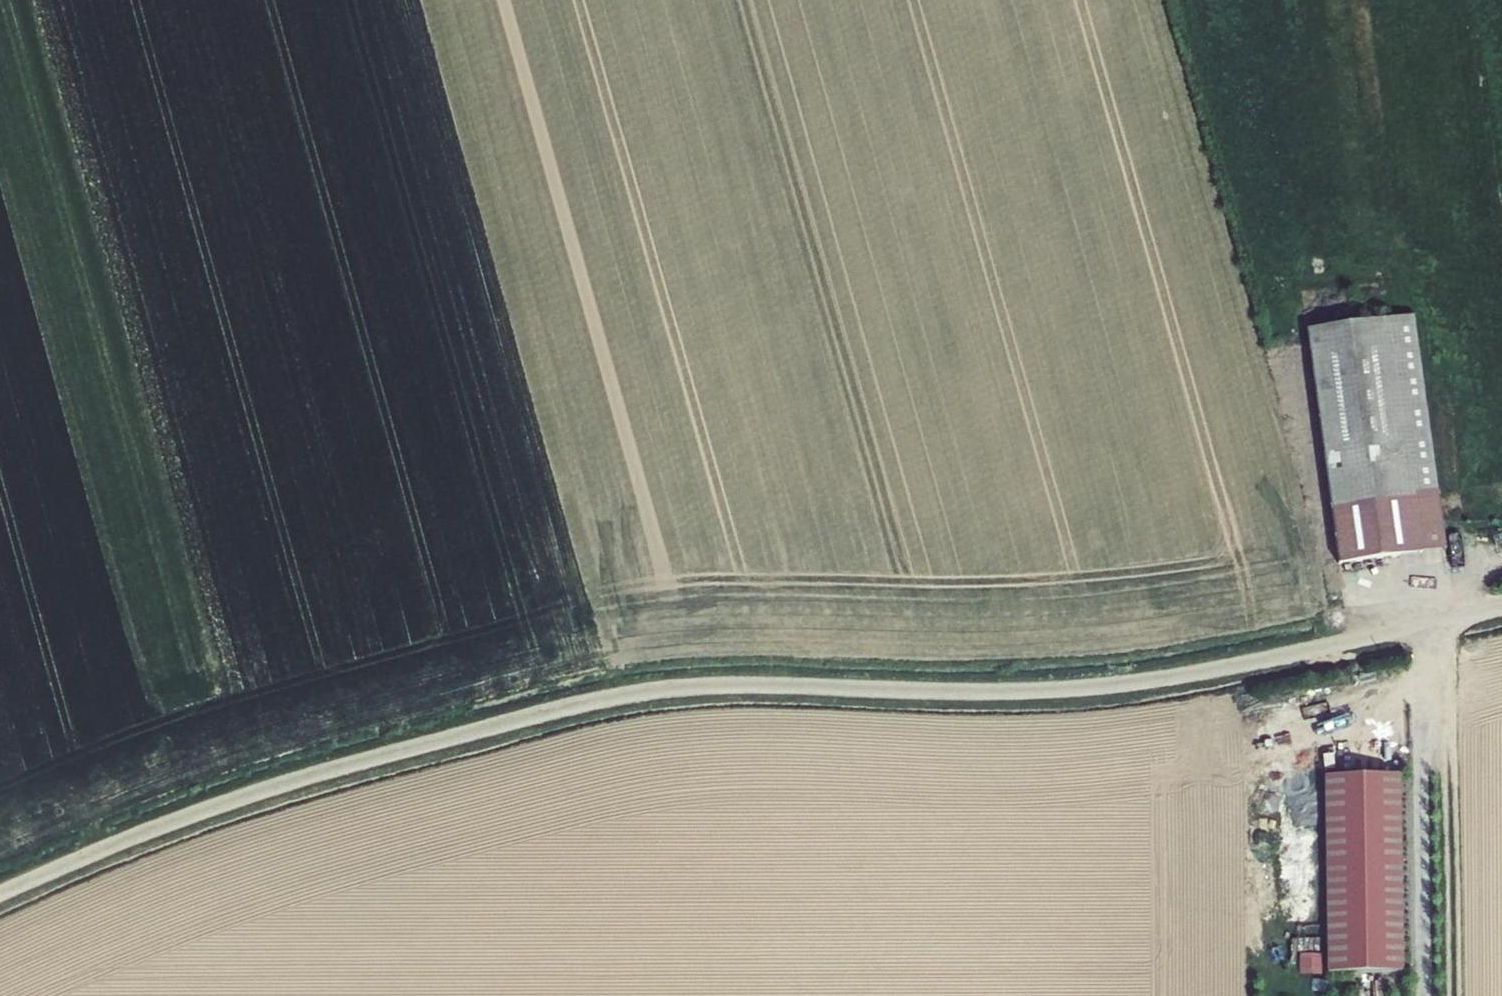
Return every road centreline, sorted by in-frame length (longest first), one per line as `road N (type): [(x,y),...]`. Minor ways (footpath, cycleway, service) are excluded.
road 1 (track): [(1501,608),(1110,686),(1008,692),(716,685),(634,693),(205,810),(0,895)]
road 2 (track): [(1434,622),(1445,995)]

